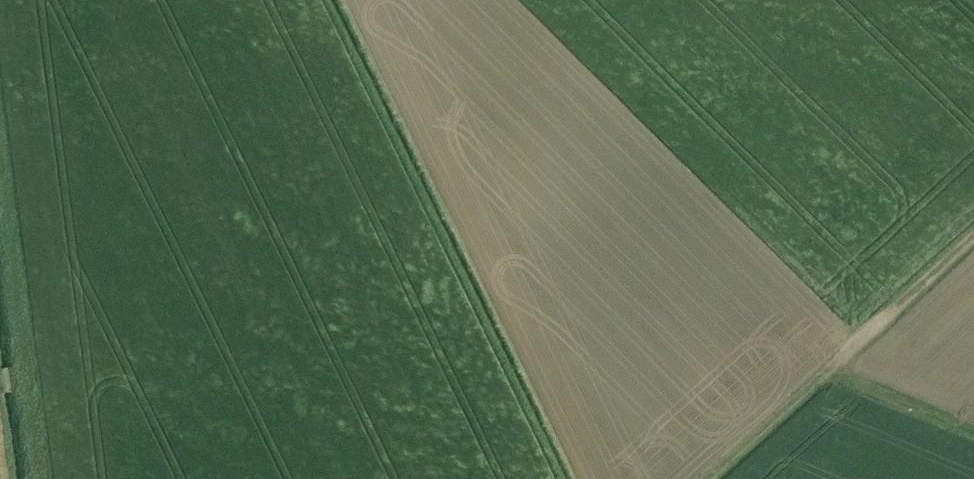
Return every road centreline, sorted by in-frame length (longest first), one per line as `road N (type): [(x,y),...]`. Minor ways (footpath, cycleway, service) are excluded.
road 1 (track): [(973,234),(709,478)]

